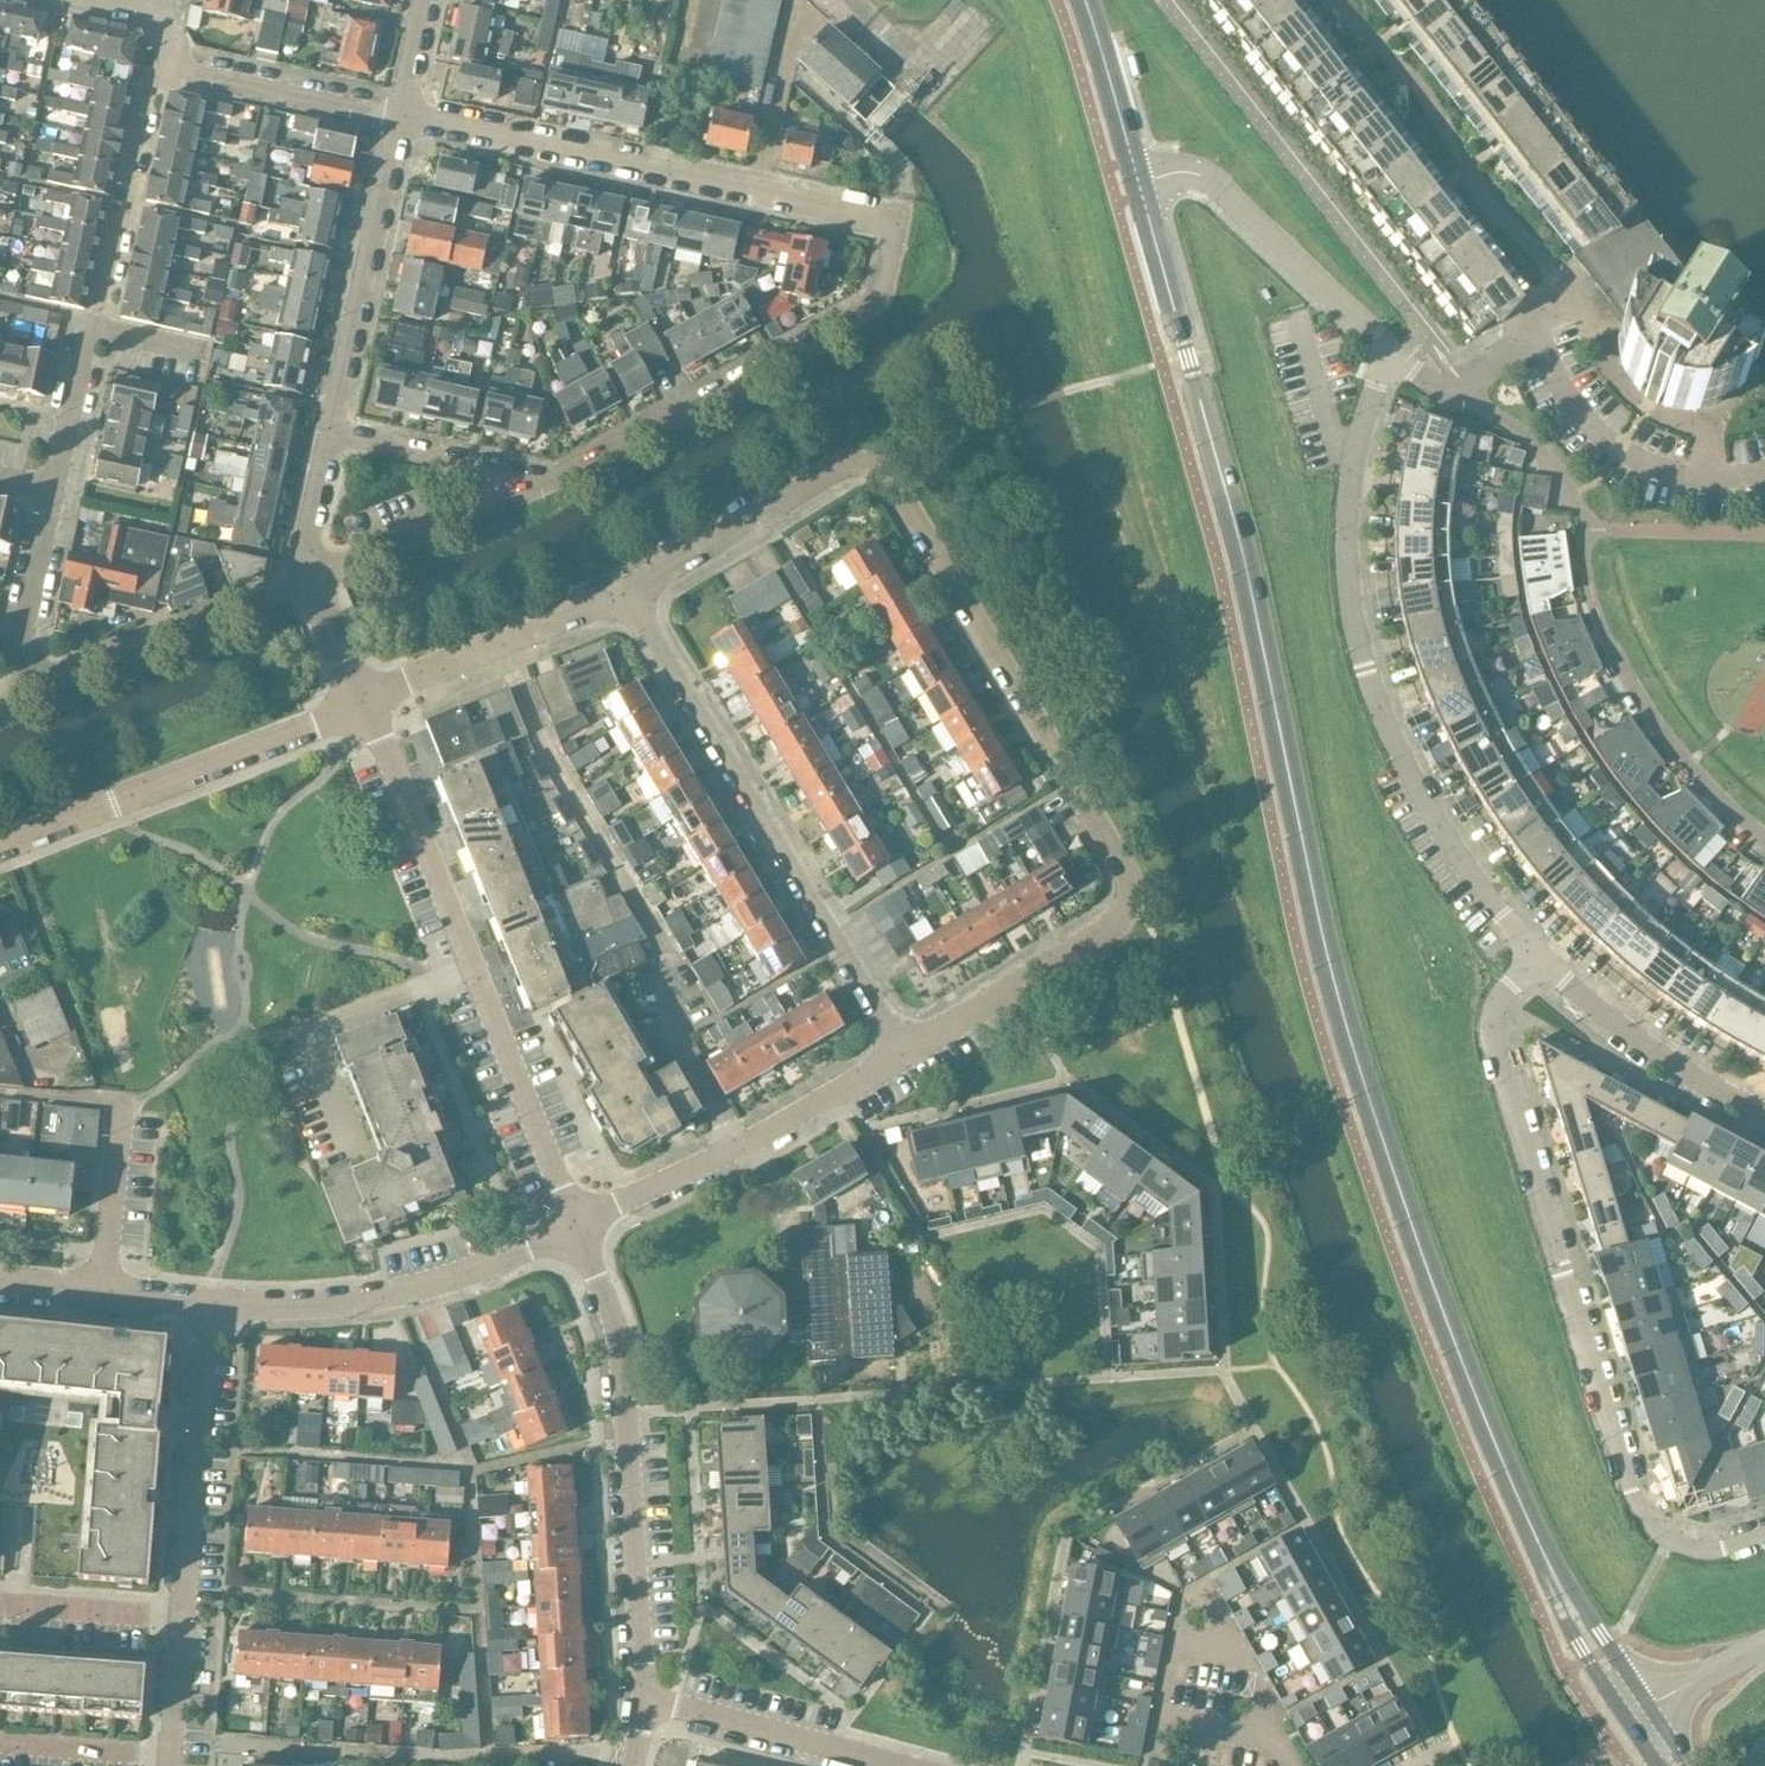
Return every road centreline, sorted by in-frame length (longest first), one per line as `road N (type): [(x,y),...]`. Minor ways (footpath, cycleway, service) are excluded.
road 1 (tertiary): [(1635,1712),(1570,1609),(1406,1221),(1311,903),(1253,602),(1137,181)]
road 2 (residential): [(544,489),(880,300),(894,224),(399,117)]
road 3 (residential): [(904,1056),(1094,940),(1126,909),(1126,873),(900,494),(861,462)]
road 4 (residential): [(1764,1536),(1696,1550),(1646,1523),(1629,1493),(1489,1030),(1496,1001),(1534,954)]
road 5 (residential): [(1534,954),(1452,852),(1390,743),(1363,669),(1347,570),(1347,504),(1372,387),(1392,356)]
road 6 (residential): [(626,594),(904,1056)]
road 7 (residential): [(645,1699),(619,1333),(574,1227)]
road 8 (residential): [(172,58),(147,91),(128,171),(131,204),(117,226),(82,353),(54,489)]
road 9 (residential): [(0,848),(365,699)]
road 10 (residential): [(207,1303),(329,1305),(397,1295),(574,1227)]
road 11 (residential): [(574,1227),(743,1149),(904,1056)]
road 12 (residential): [(1392,356),(1210,177),(1179,172),(1137,181)]
road 13 (residential): [(326,436),(399,117)]
road 14 (residential): [(11,690),(314,576)]
road 15 (residential): [(183,1618),(207,1303)]
road 16 (residential): [(1764,470),(1717,477),(1660,471),(1617,449),(1571,406),(1532,328)]
road 17 (residential): [(355,1154),(311,1033),(470,967)]
road 18 (residential): [(470,967),(365,699)]
road 19 (residential): [(1764,1119),(1628,1034),(1534,954)]
road 20 (residential): [(365,699),(626,594)]
road 21 (residential): [(574,1227),(470,967)]
road 22 (residential): [(626,594),(834,468),(861,462)]
road 23 (residential): [(904,1765),(645,1699)]
road 24 (residential): [(314,576),(544,489)]
road 25 (residential): [(399,117),(191,69),(172,58)]
road 26 (residential): [(544,489),(527,478),(326,436)]
road 27 (residential): [(54,489),(11,690)]
road 28 (tertiary): [(1137,181),(1082,0)]
road 29 (residential): [(102,1293),(121,1105)]
road 30 (residential): [(0,1606),(183,1618)]
road 31 (residential): [(0,1745),(172,1759)]
road 32 (residential): [(1392,356),(1432,387),(1454,388),(1532,328)]
road 33 (unclassified): [(1635,1712),(1764,1644)]
road 34 (residential): [(314,576),(306,542),(326,436)]
road 35 (residential): [(172,1759),(183,1618)]
road 36 (residential): [(365,699),(314,576)]

